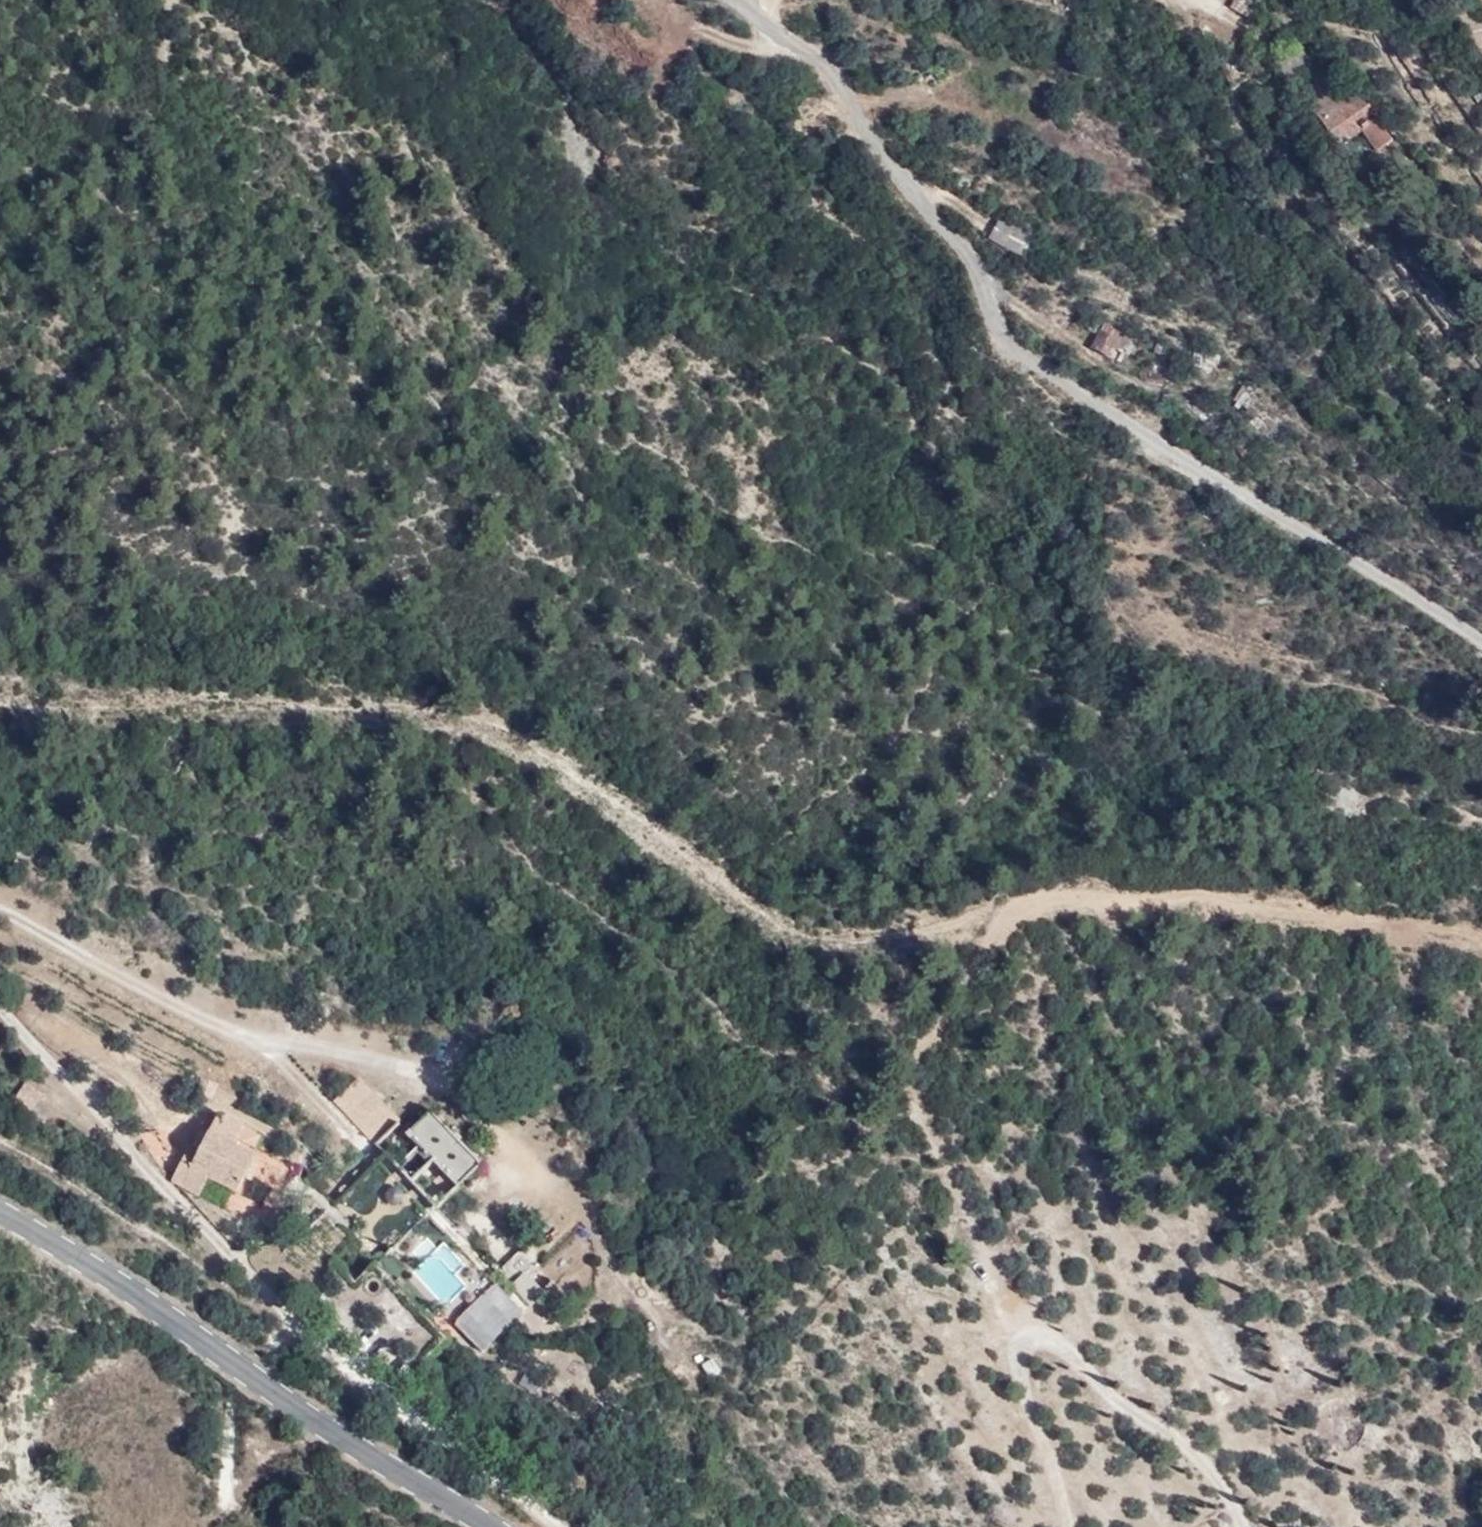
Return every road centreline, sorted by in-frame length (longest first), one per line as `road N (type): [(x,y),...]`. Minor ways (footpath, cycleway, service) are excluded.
road 1 (tertiary): [(0,1214),(487,1526)]
road 2 (track): [(1062,1526),(1025,1404),(1020,1354),(1031,1339),(1072,1360),(1194,1457),(1236,1526)]
road 3 (track): [(288,1333),(0,1152)]

